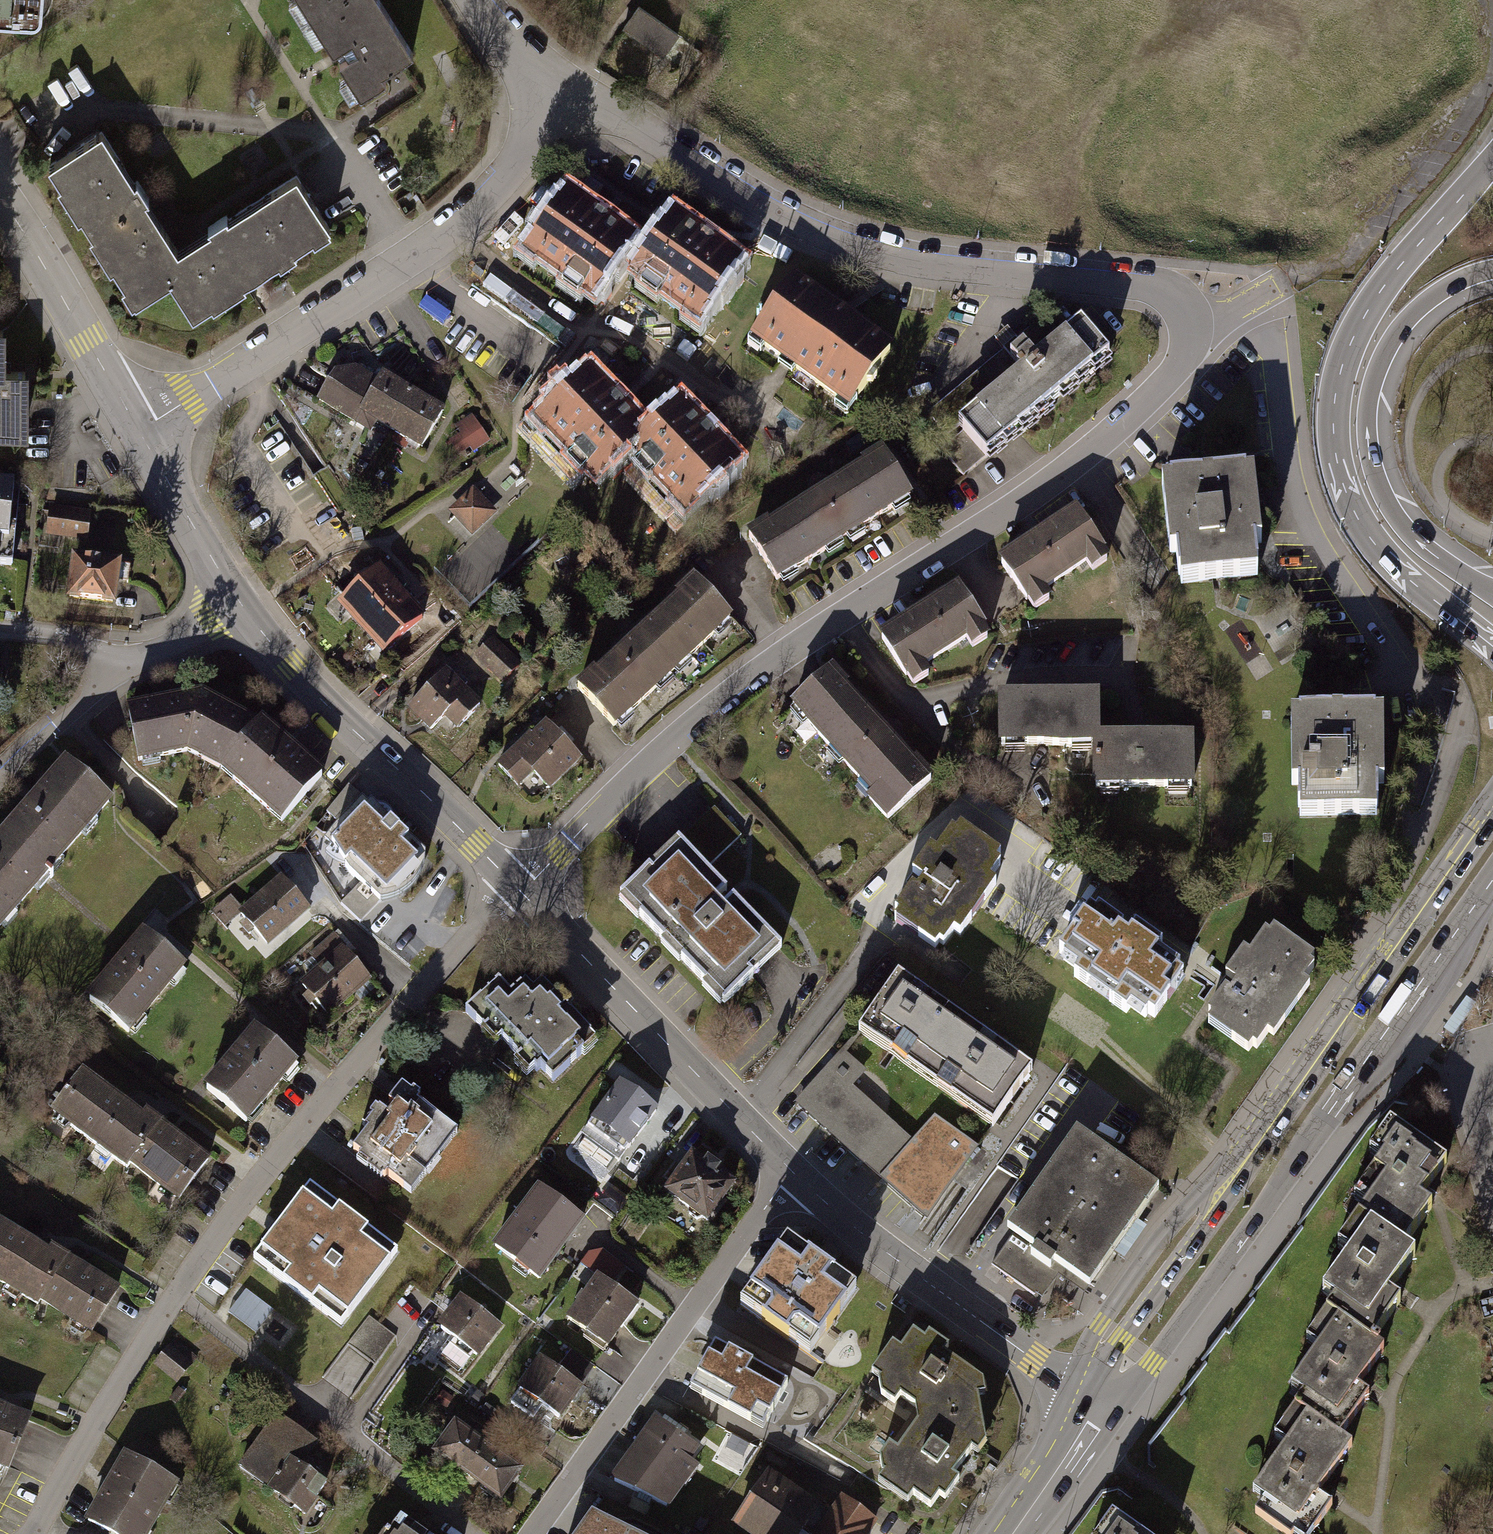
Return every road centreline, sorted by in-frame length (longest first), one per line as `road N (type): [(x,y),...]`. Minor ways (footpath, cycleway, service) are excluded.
road 1 (residential): [(557,90),(813,232),(933,264),(1167,290),(1184,299),(1193,326),(1173,374),(1111,432),(670,742),(519,887)]
road 2 (residential): [(33,1533),(177,1295),(302,1127),(519,887)]
road 3 (primary): [(1492,808),(1122,1339),(1097,1406)]
road 4 (primary): [(1097,1406),(1154,1363),(1492,881)]
road 5 (motorway): [(1492,158),(1365,316),(1340,370),(1332,424),(1343,488),(1372,541),(1492,646)]
road 6 (residential): [(139,425),(323,316),(441,232),(518,161),(557,90)]
road 7 (residential): [(793,1172),(535,1533)]
road 8 (motorway): [(1492,594),(1401,519),(1375,467),(1370,426),(1381,368),(1407,324),(1450,290),(1492,273)]
road 9 (residential): [(242,605),(291,666),(519,887)]
road 10 (residential): [(519,887),(793,1172)]
road 11 (residential): [(793,1172),(860,1237),(1097,1406)]
road 12 (residential): [(0,195),(139,425)]
road 13 (residential): [(139,425),(242,605)]
road 14 (primary): [(1010,1533),(1097,1406)]
road 15 (residential): [(0,777),(111,675)]
road 16 (residential): [(242,605),(111,675)]
road 17 (residential): [(111,675),(73,642),(0,629)]
road 18 (residential): [(557,90),(473,0)]

